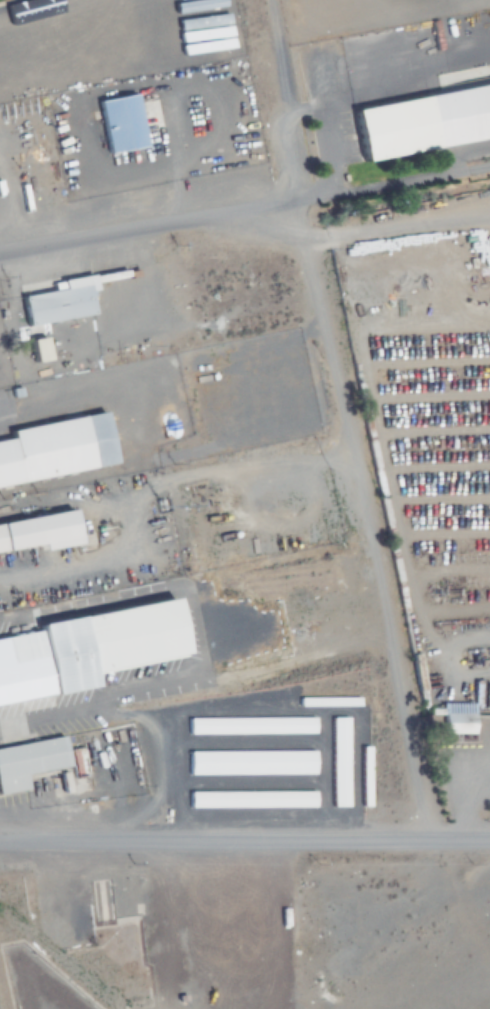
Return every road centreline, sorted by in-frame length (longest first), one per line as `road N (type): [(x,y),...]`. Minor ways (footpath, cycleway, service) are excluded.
road 1 (residential): [(425,835),(294,200)]
road 2 (residential): [(489,164),(0,262)]
road 3 (residential): [(0,840),(489,836)]
road 4 (residential): [(269,0),(294,200)]

